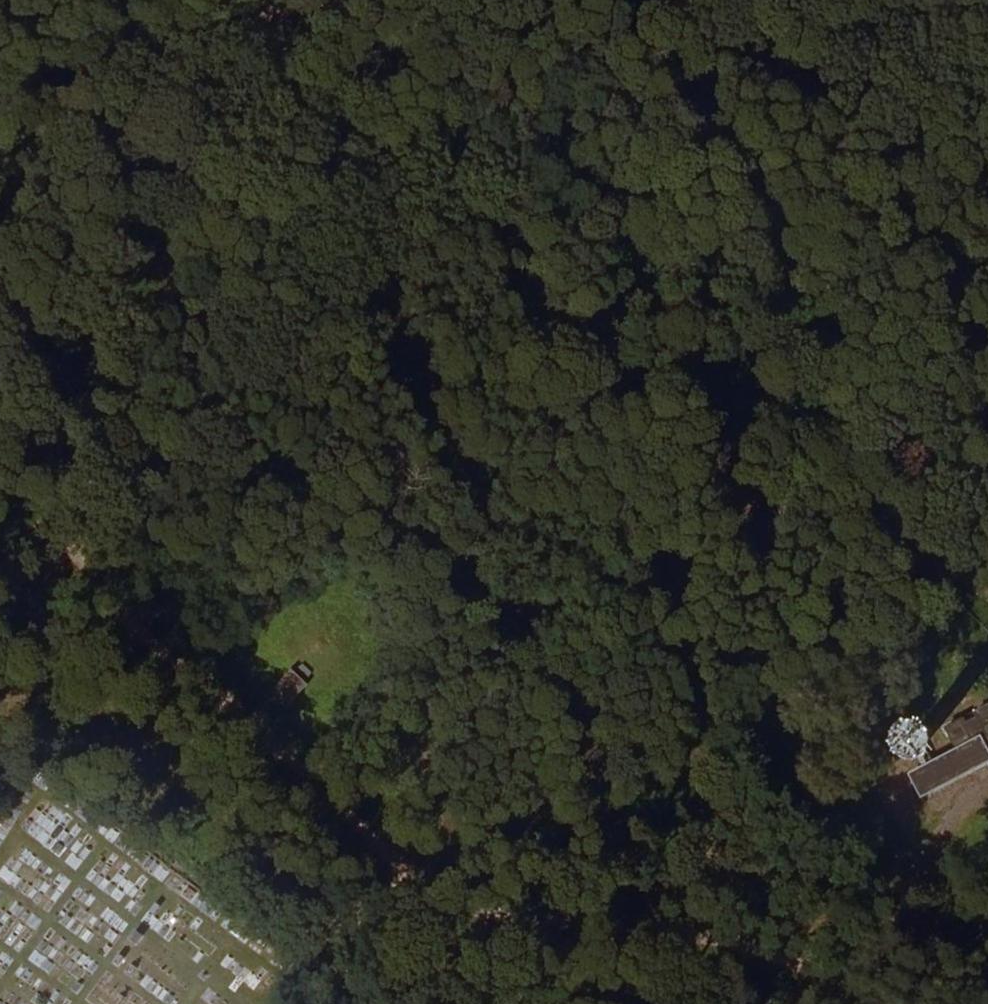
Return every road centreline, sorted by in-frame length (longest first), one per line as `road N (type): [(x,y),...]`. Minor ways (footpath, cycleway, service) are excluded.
road 1 (track): [(83,562),(170,656),(312,749),(493,902),(554,933),(815,977),(852,1003)]
road 2 (track): [(83,562),(265,0)]
road 3 (track): [(444,860),(298,955)]

